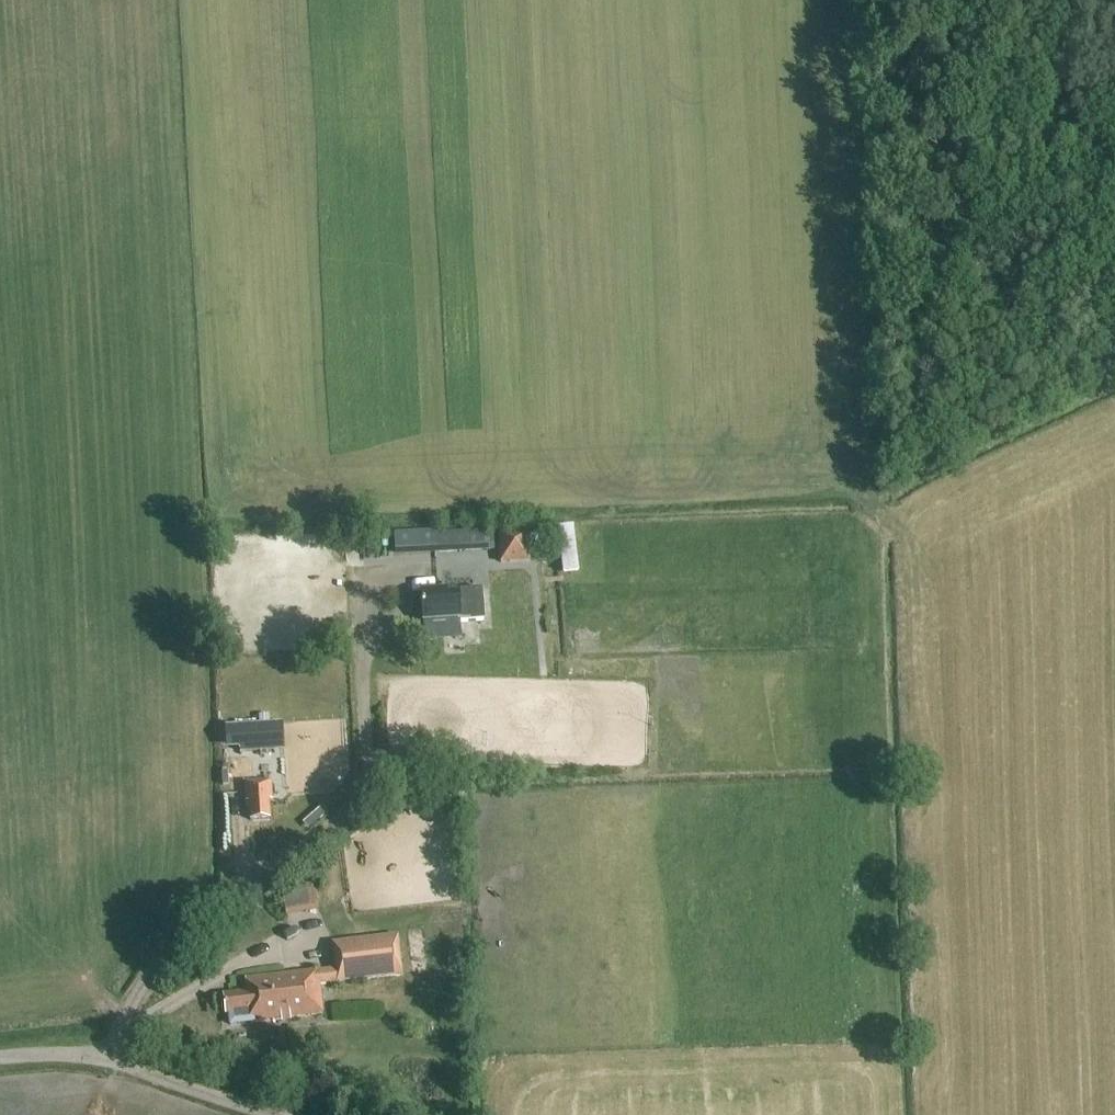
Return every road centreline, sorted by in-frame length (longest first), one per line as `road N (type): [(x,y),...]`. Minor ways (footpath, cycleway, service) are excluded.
road 1 (track): [(0,1056),(114,1055),(286,1114)]
road 2 (track): [(114,1055),(142,997),(245,883),(243,817)]

